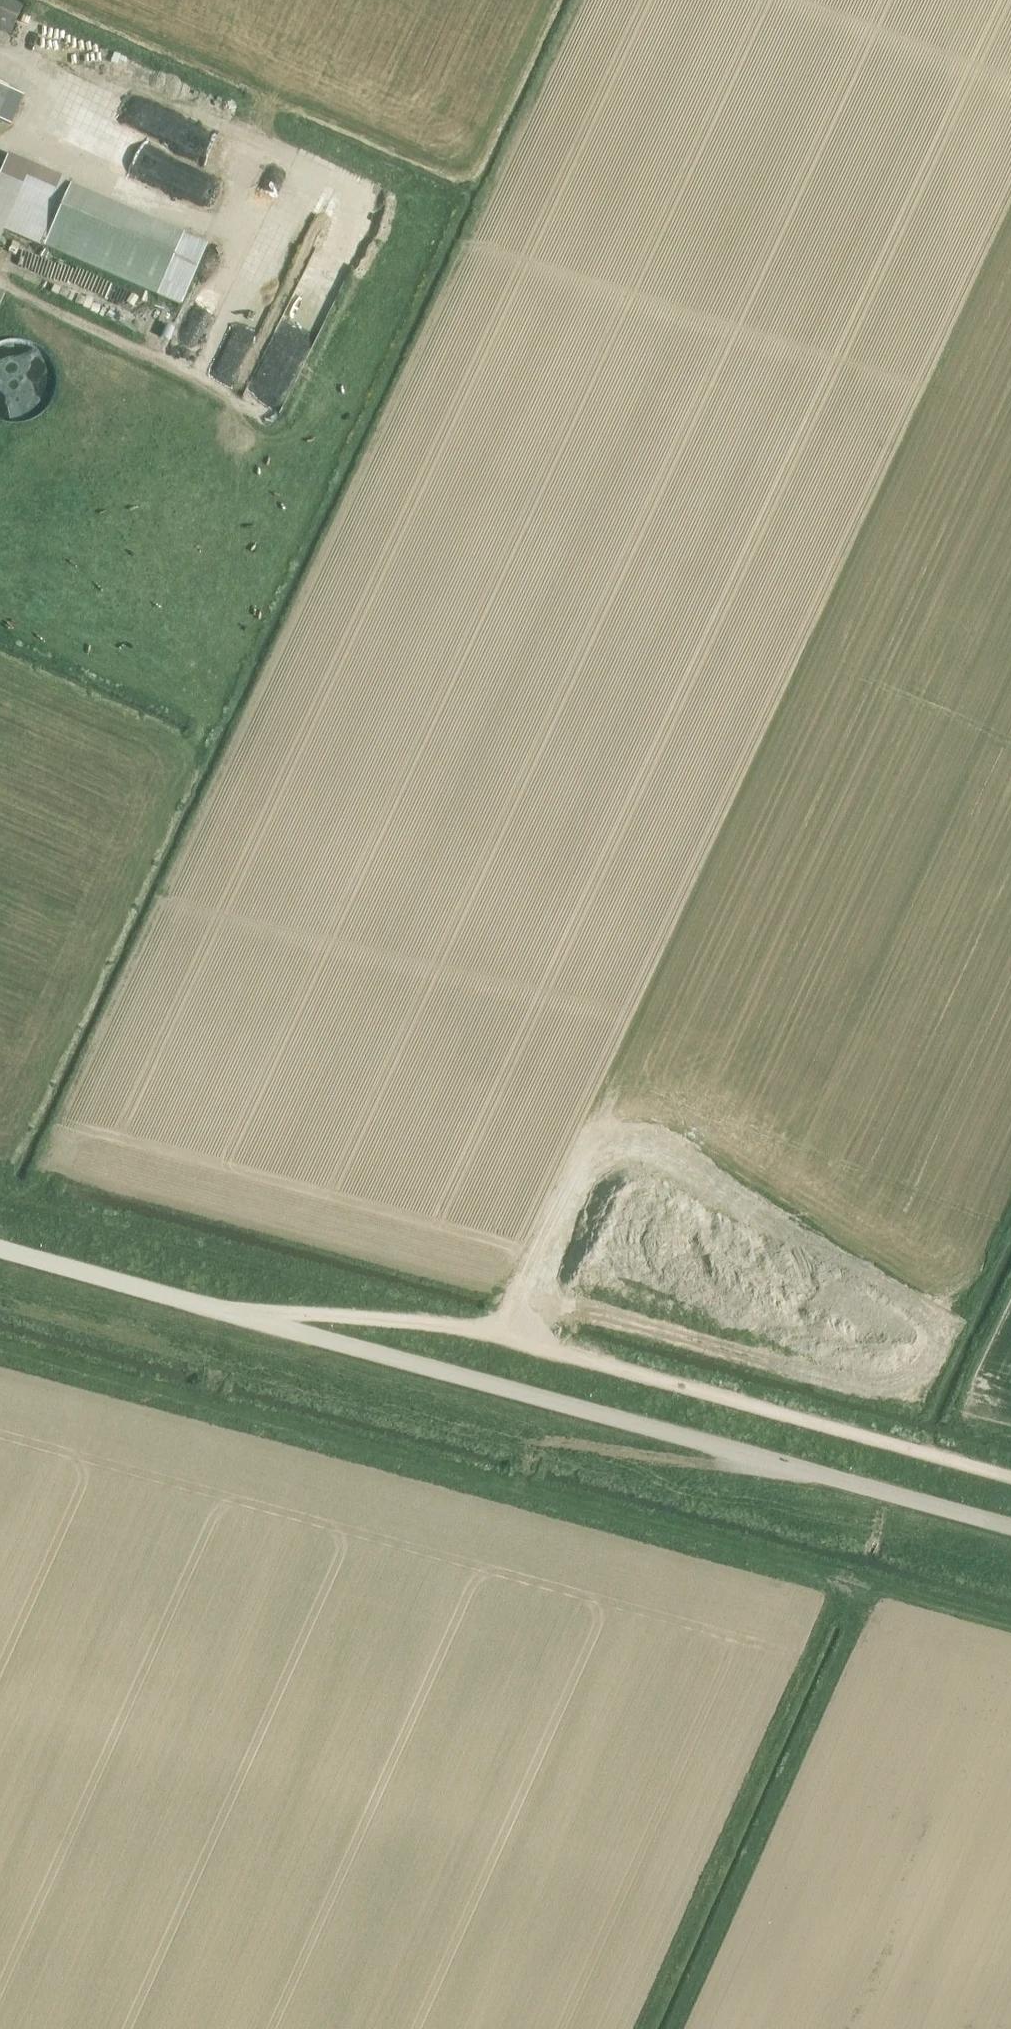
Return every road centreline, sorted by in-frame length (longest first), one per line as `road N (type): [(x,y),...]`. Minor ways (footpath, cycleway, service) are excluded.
road 1 (unclassified): [(1010,1519),(0,1237)]

